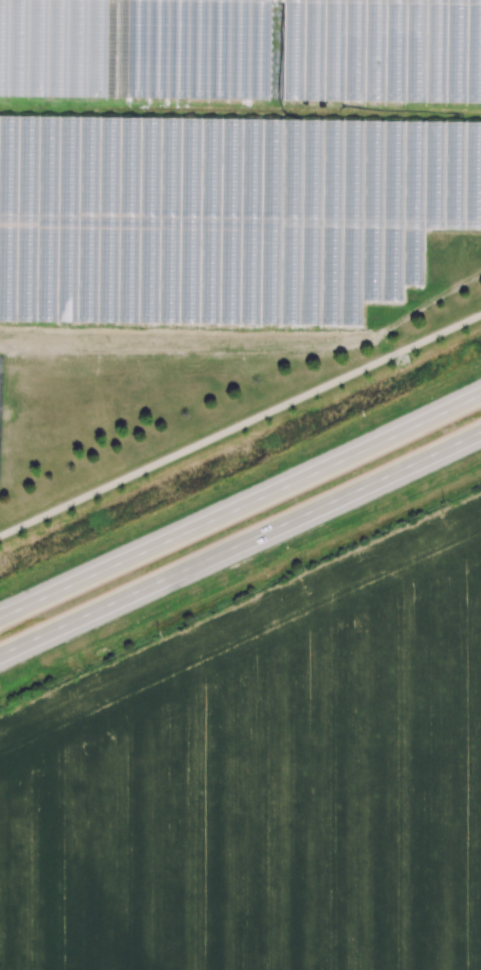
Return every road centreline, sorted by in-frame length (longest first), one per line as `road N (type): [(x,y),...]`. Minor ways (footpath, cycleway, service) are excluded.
road 1 (primary): [(0,657),(480,433)]
road 2 (primary): [(480,397),(0,621)]

